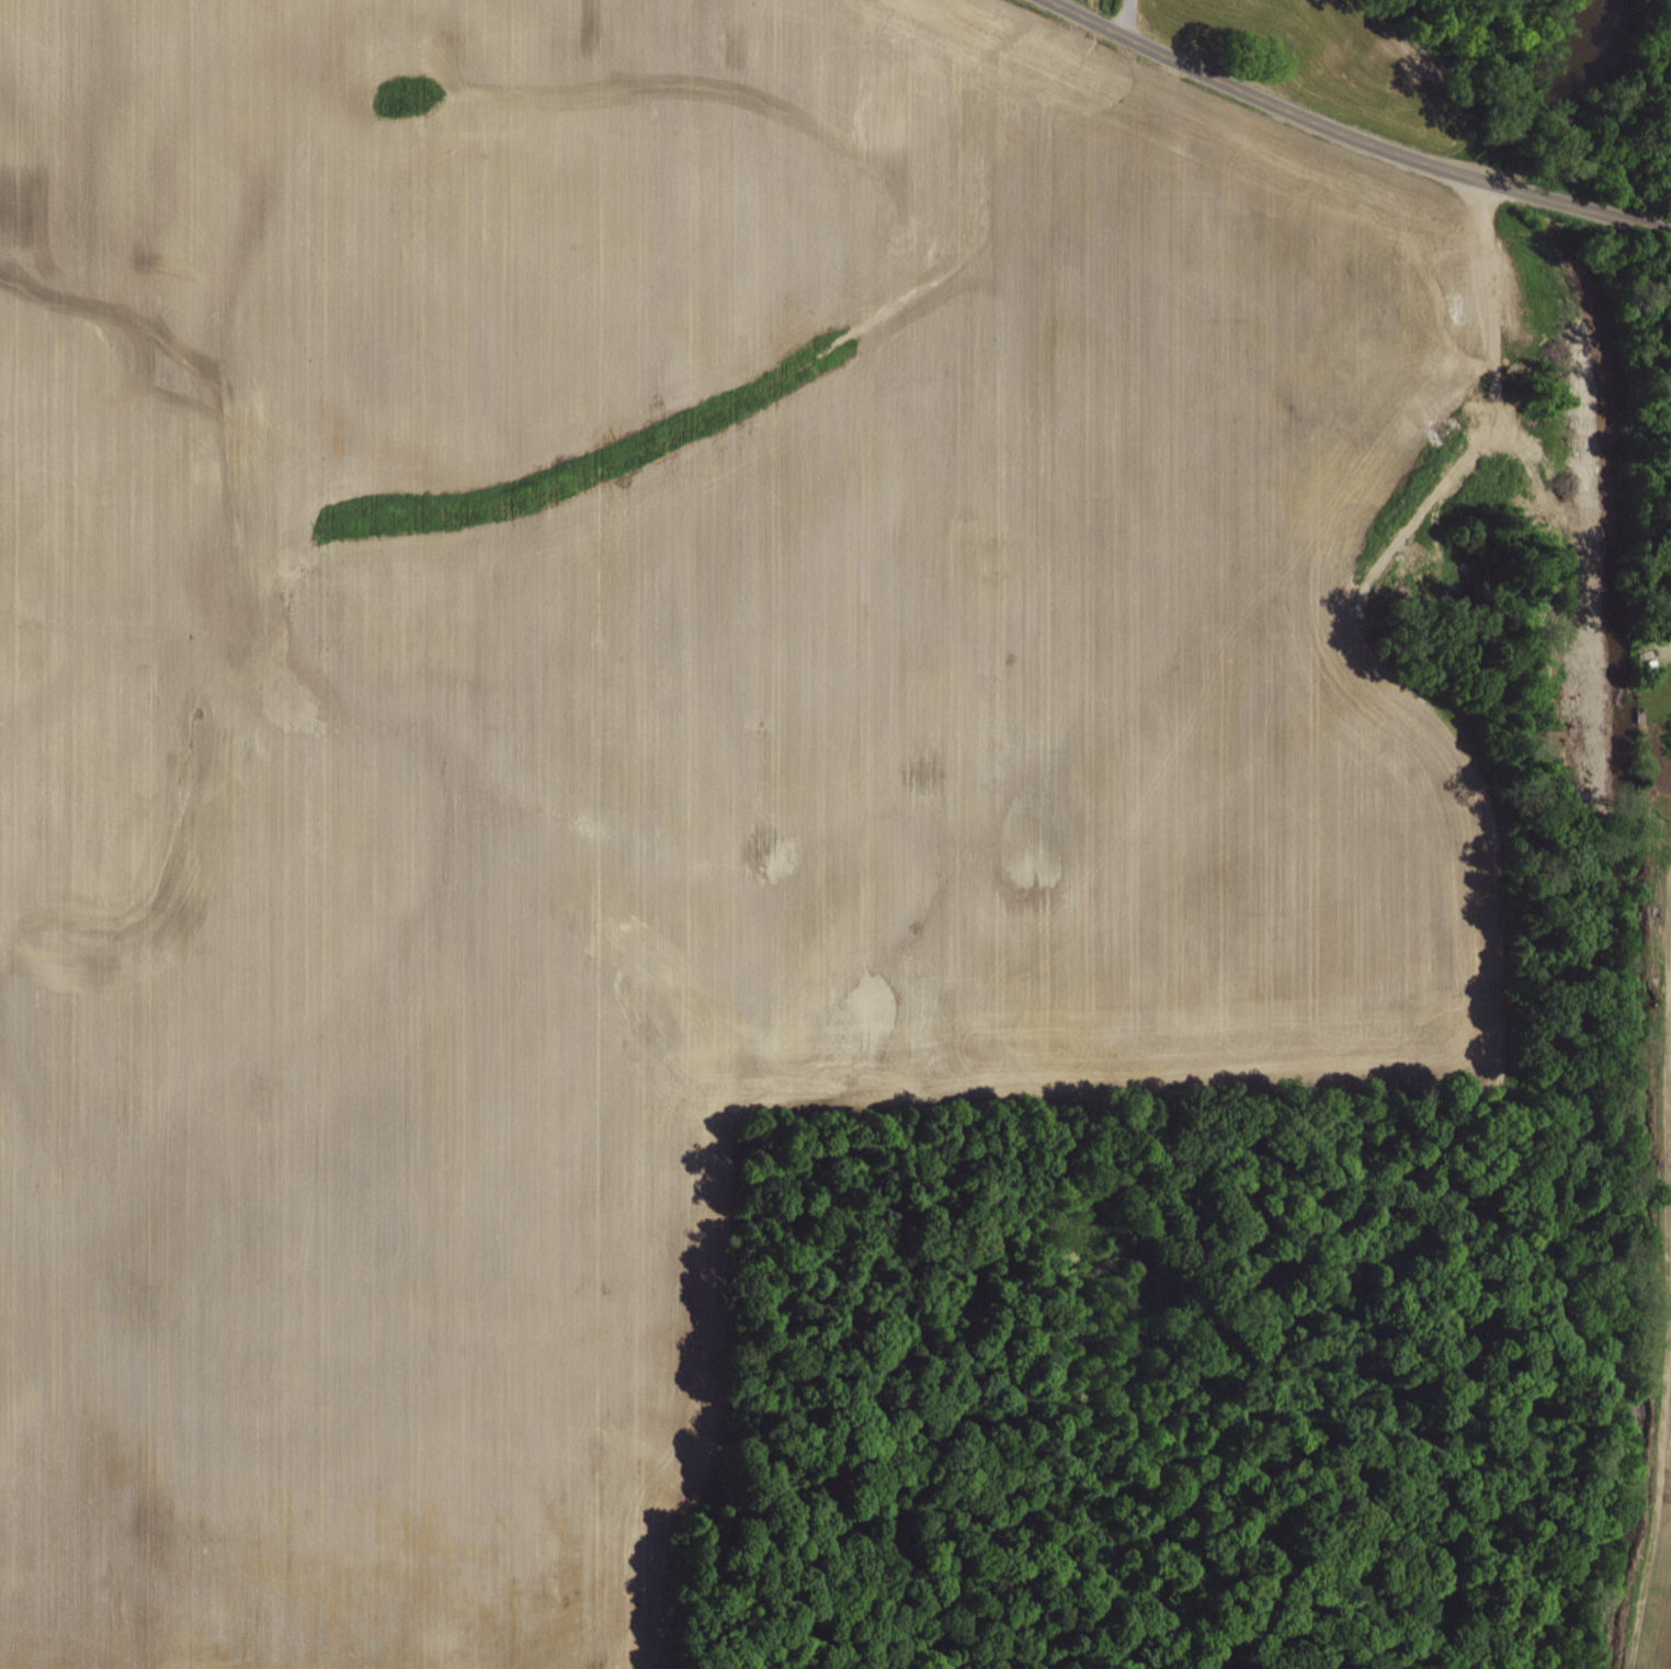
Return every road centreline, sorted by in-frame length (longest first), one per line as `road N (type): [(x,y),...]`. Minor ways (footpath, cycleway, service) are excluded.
road 1 (tertiary): [(1051,0),(1412,159),(1670,228)]

